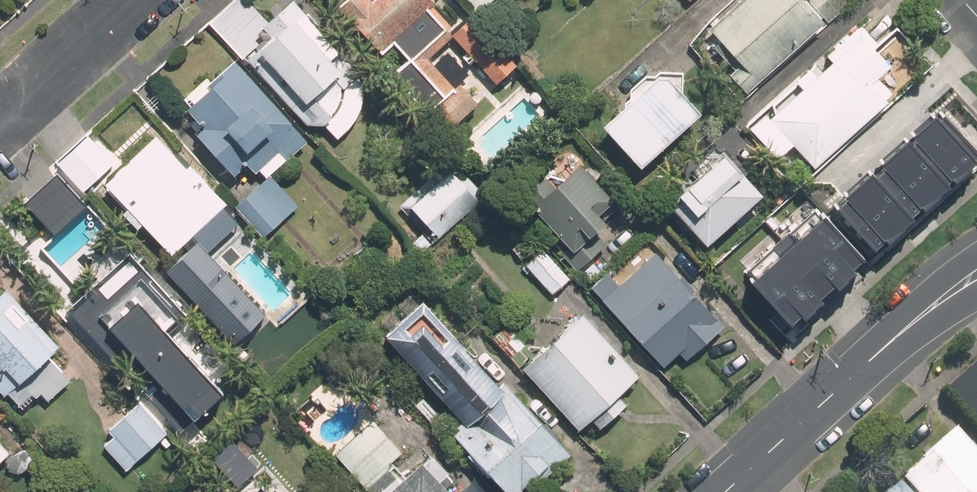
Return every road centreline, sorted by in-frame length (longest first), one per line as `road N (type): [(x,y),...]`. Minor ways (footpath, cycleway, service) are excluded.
road 1 (secondary): [(976,274),(902,331),(725,491)]
road 2 (residential): [(132,0),(0,121)]

